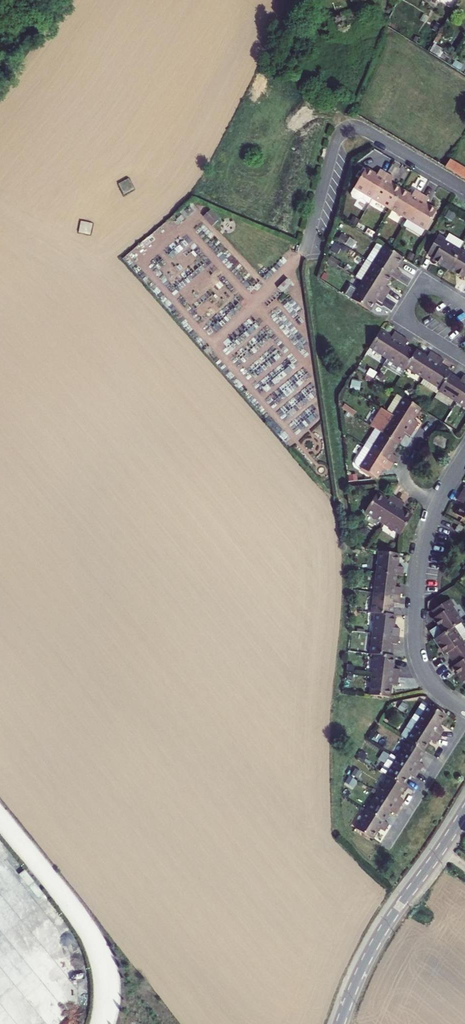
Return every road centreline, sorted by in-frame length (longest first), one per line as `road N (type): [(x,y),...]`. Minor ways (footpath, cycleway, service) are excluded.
road 1 (residential): [(464,189),(350,128),(338,137),(301,252)]
road 2 (tertiary): [(464,810),(377,941),(340,1023)]
road 3 (residential): [(464,711),(432,686),(415,645),(418,568),(437,506)]
road 4 (residential): [(464,361),(397,317),(423,278),(464,304)]

